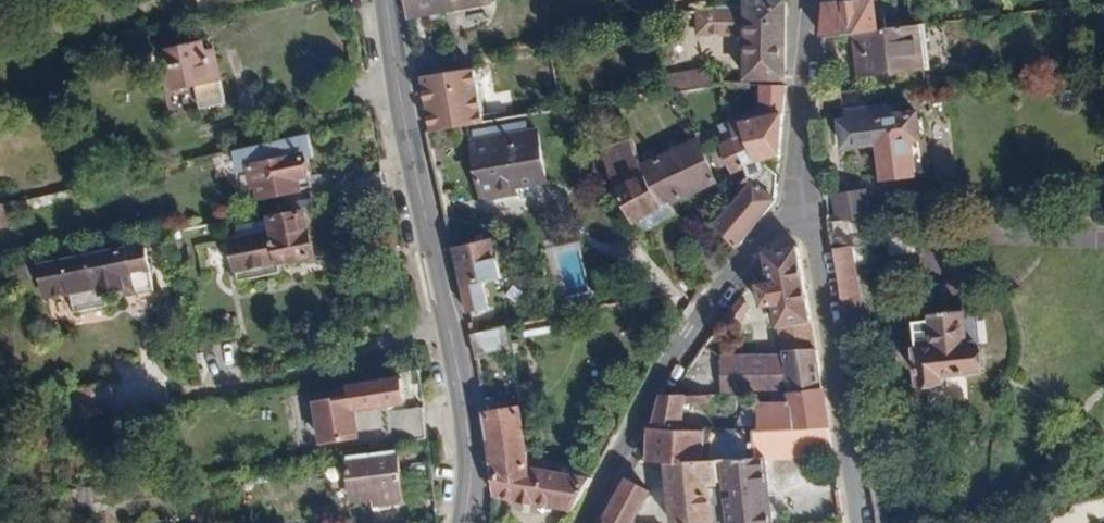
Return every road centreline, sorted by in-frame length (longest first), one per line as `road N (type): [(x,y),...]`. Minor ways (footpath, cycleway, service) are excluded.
road 1 (tertiary): [(387,0),(398,88),(465,404),(464,522)]
road 2 (residential): [(807,208),(755,241),(682,338),(583,522)]
road 3 (residential): [(858,522),(807,208)]
road 4 (residential): [(807,208),(804,0)]

